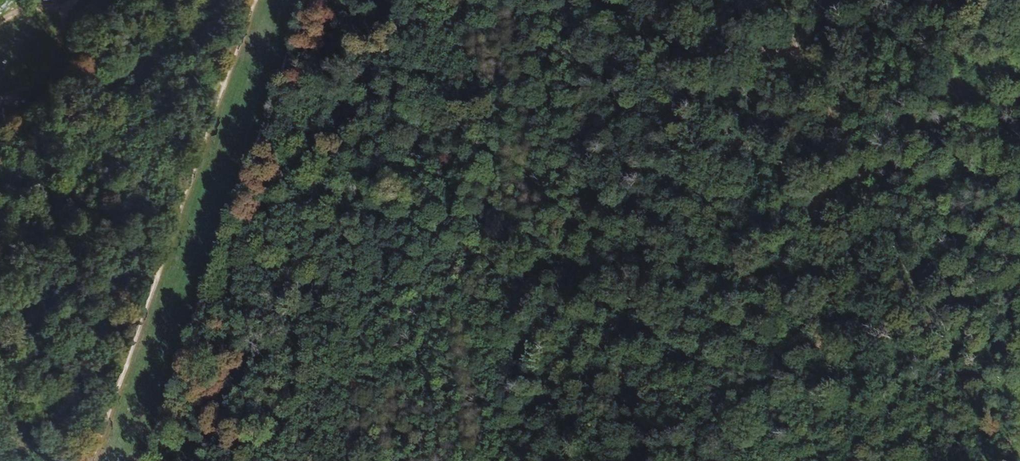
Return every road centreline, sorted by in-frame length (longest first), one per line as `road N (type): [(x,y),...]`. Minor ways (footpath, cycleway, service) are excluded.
road 1 (track): [(865,184),(1015,460)]
road 2 (track): [(865,184),(778,0)]

